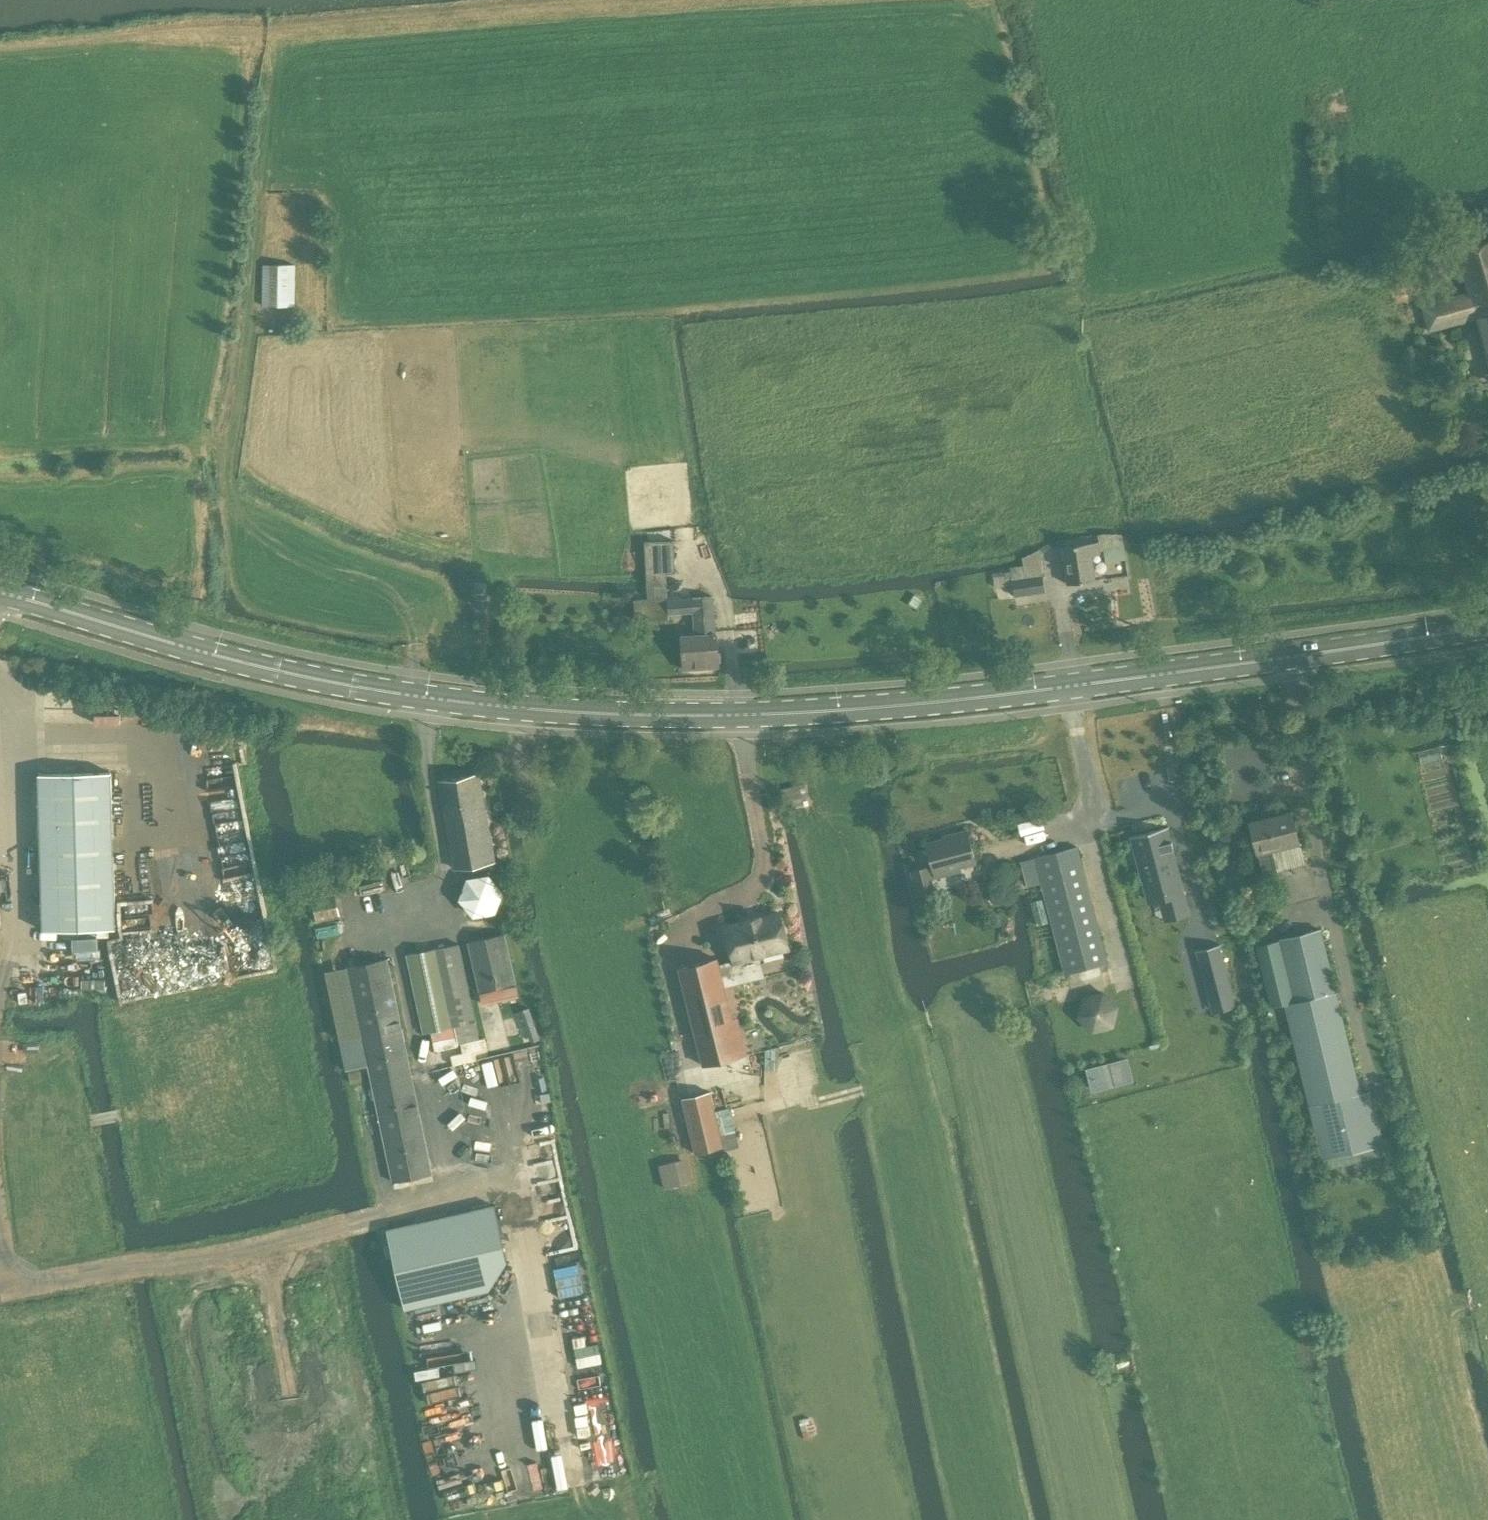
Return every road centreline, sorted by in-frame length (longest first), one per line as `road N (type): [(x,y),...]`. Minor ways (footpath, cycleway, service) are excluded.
road 1 (primary): [(0,593),(308,679),(422,696),(671,715),(1002,695),(1487,625)]

